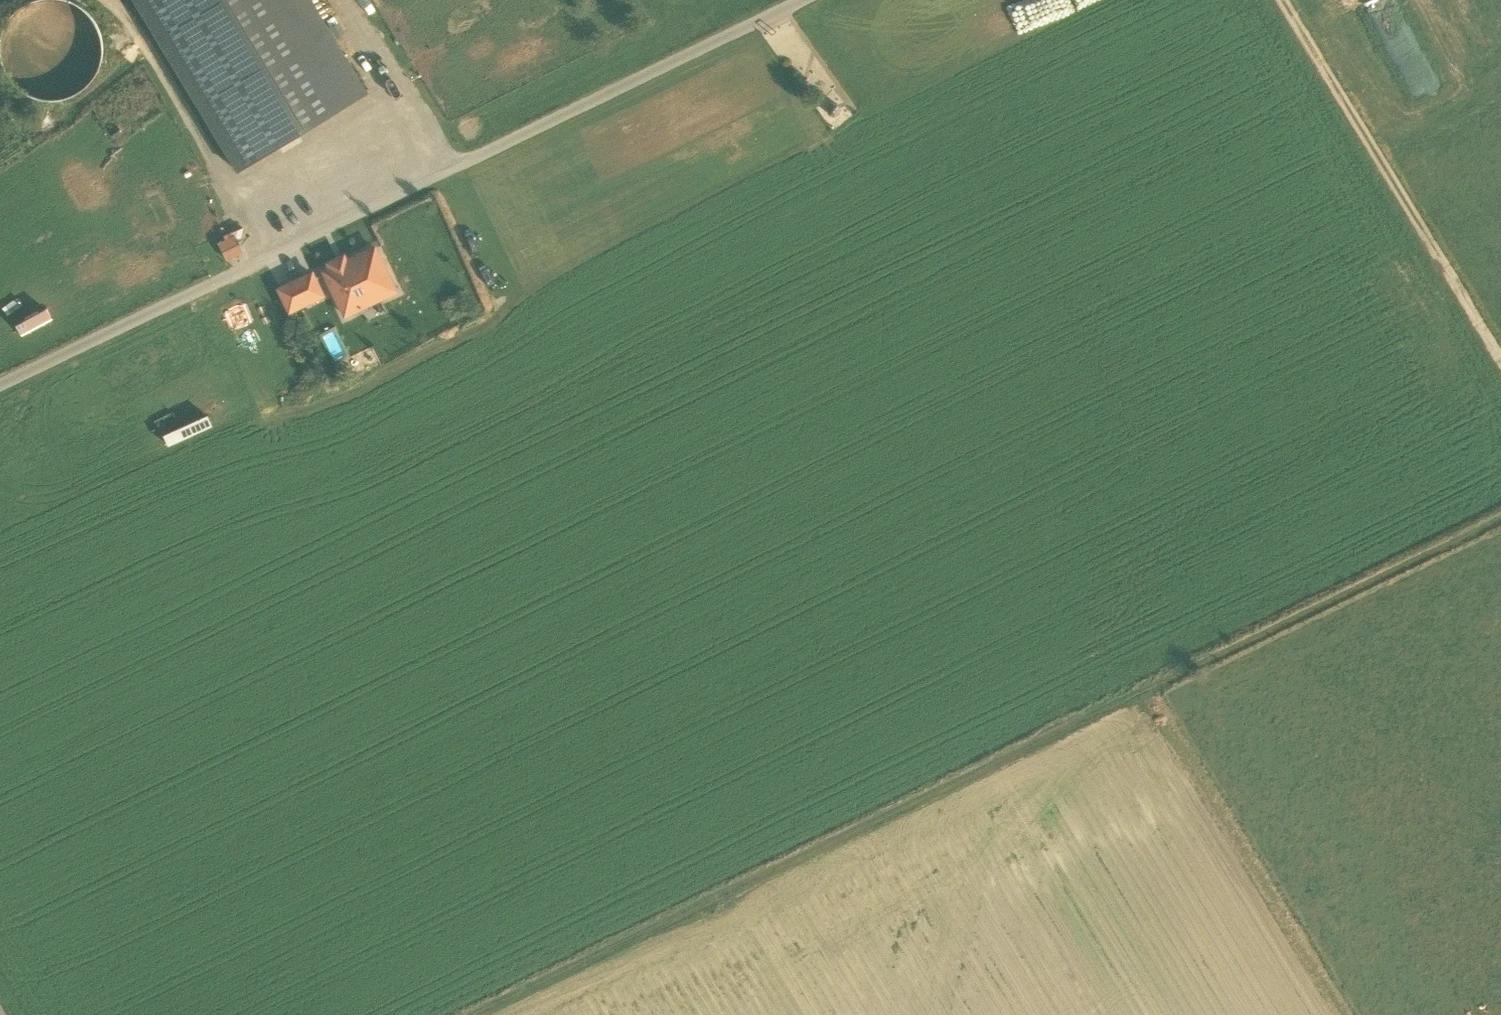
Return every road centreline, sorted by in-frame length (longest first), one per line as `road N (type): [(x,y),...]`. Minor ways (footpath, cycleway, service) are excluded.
road 1 (track): [(474,1014),(1500,521)]
road 2 (track): [(0,384),(801,0)]
road 3 (track): [(1283,0),(1500,361)]

